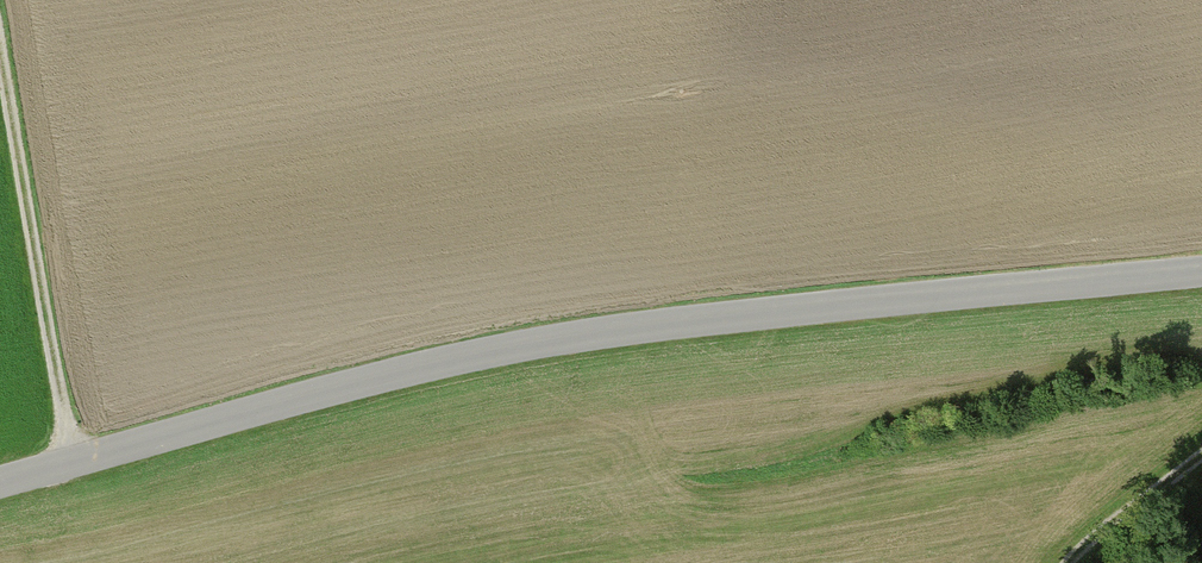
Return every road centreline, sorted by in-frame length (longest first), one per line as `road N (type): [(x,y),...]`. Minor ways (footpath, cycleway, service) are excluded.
road 1 (tertiary): [(1201,272),(655,324),(475,358),(0,487)]
road 2 (track): [(0,12),(76,467)]
road 3 (track): [(1201,454),(1075,562)]

